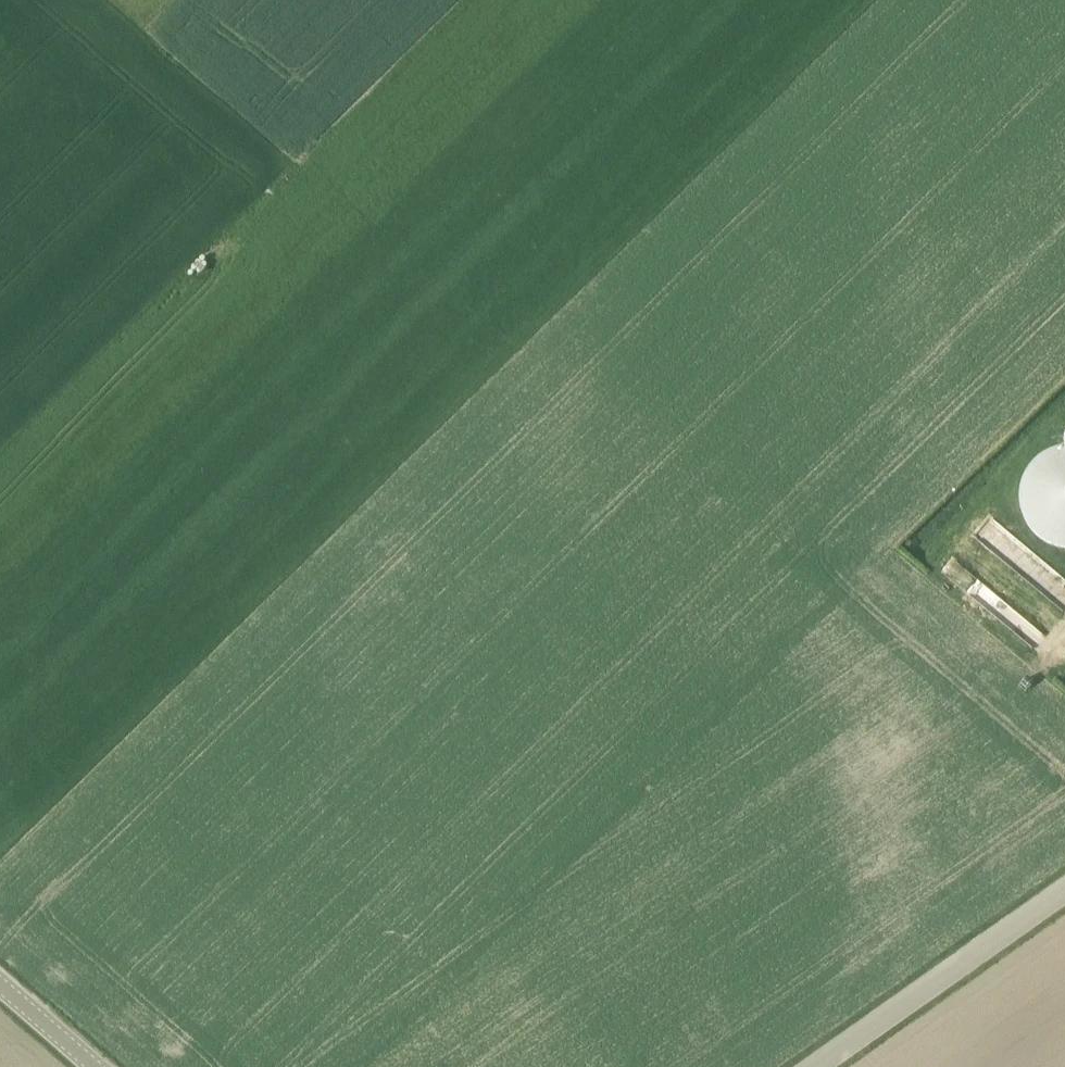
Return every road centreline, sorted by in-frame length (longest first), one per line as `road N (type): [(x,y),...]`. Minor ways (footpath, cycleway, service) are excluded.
road 1 (unclassified): [(1064,890),(813,1066)]
road 2 (unclassified): [(95,1066),(0,984)]

